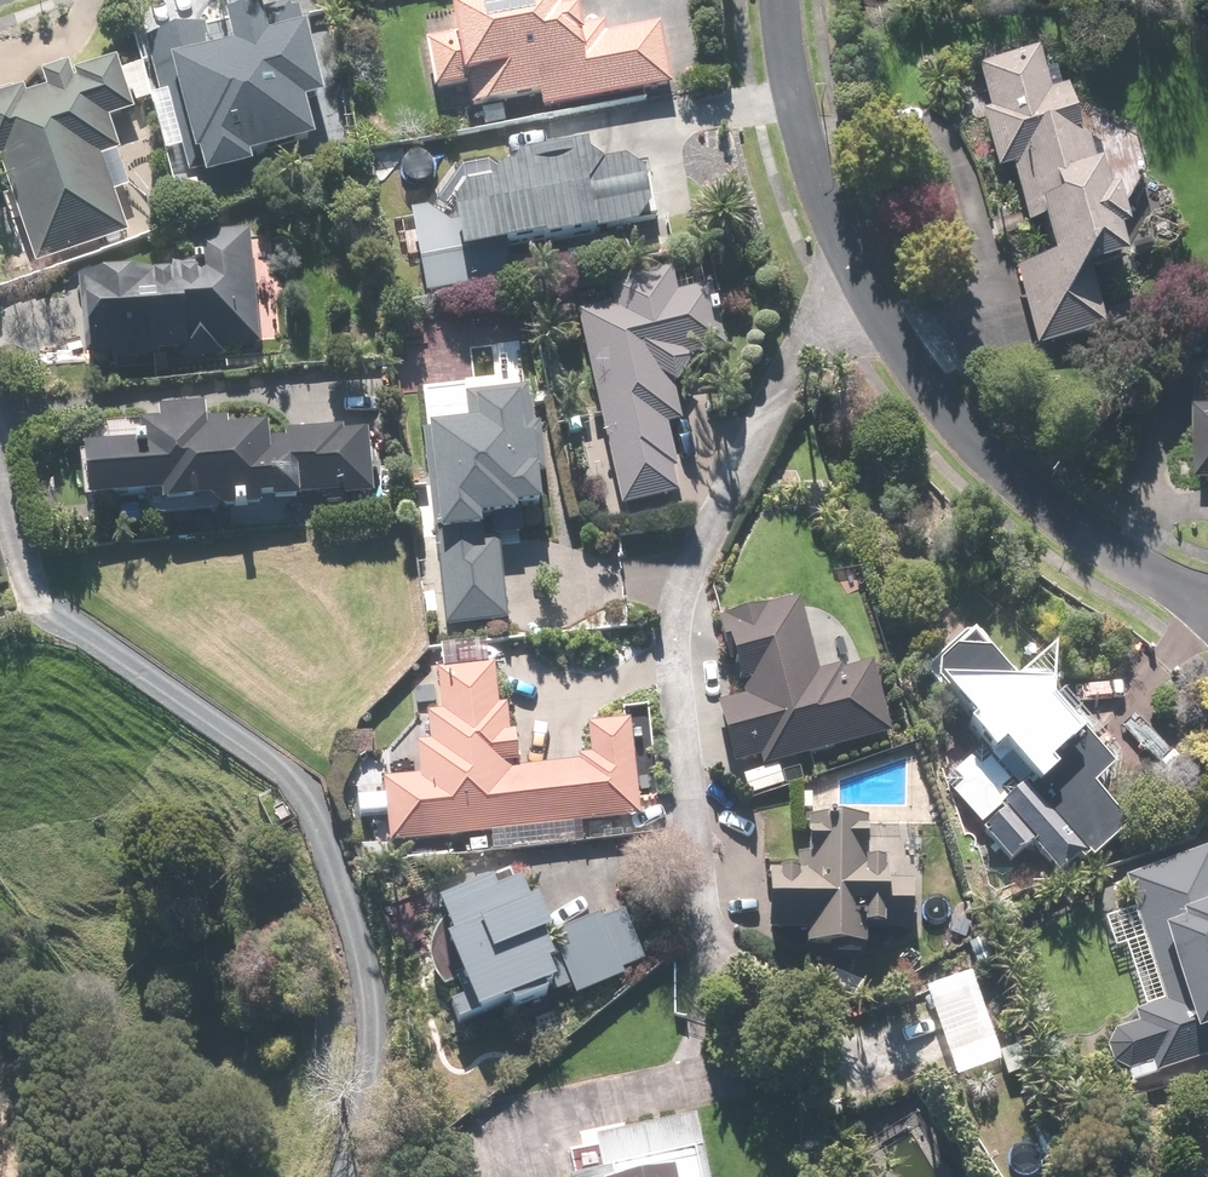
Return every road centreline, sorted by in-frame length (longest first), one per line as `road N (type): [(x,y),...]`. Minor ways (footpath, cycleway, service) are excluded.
road 1 (residential): [(781,0),(804,135),(845,264),(895,356),(996,469),(1114,553),(1207,602)]

